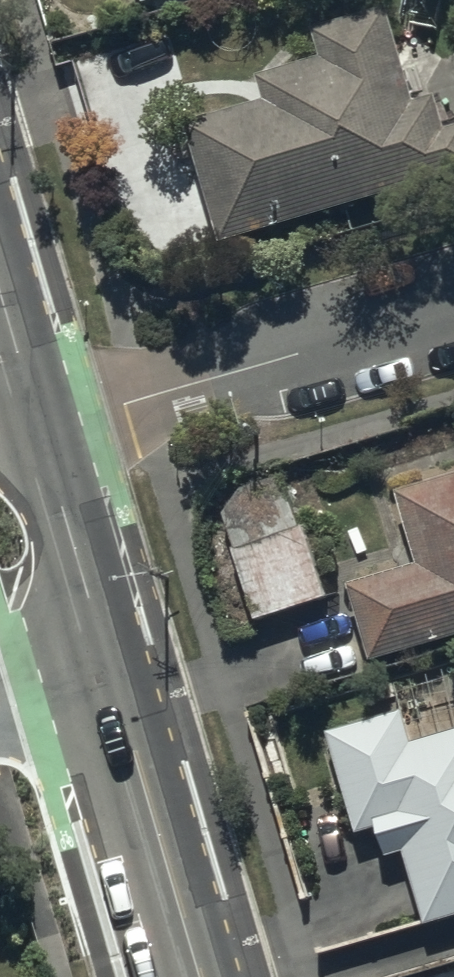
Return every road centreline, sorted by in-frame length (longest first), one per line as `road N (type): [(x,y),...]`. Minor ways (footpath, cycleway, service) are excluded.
road 1 (residential): [(41,433),(453,309)]
road 2 (tertiary): [(201,976),(112,669)]
road 3 (tertiary): [(112,669),(41,433)]
road 4 (tertiary): [(41,433),(0,294)]

